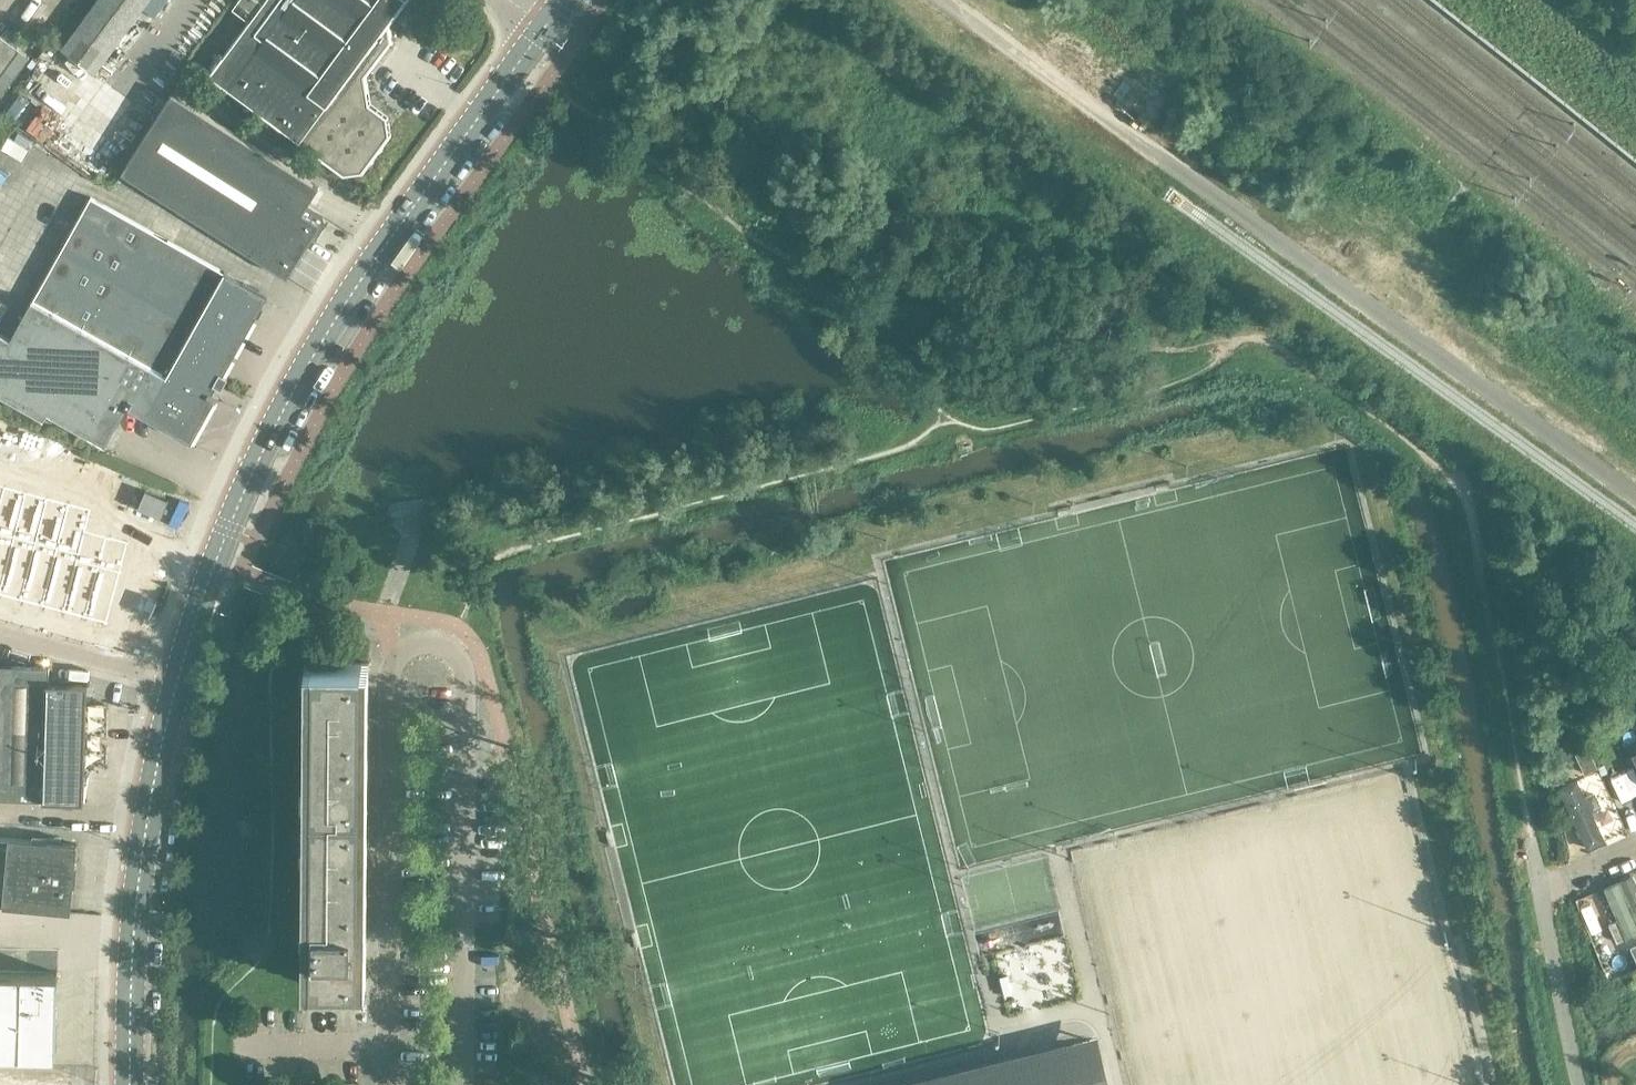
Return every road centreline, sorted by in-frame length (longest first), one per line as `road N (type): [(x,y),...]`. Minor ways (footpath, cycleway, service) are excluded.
road 1 (secondary): [(174,685),(227,528),(295,381),(545,27)]
road 2 (secondary): [(128,1084),(143,820),(174,685)]
road 3 (unclassified): [(1545,889),(1469,497)]
road 4 (unclassified): [(1582,1084),(1545,889)]
road 5 (unclassified): [(174,685),(0,638)]

